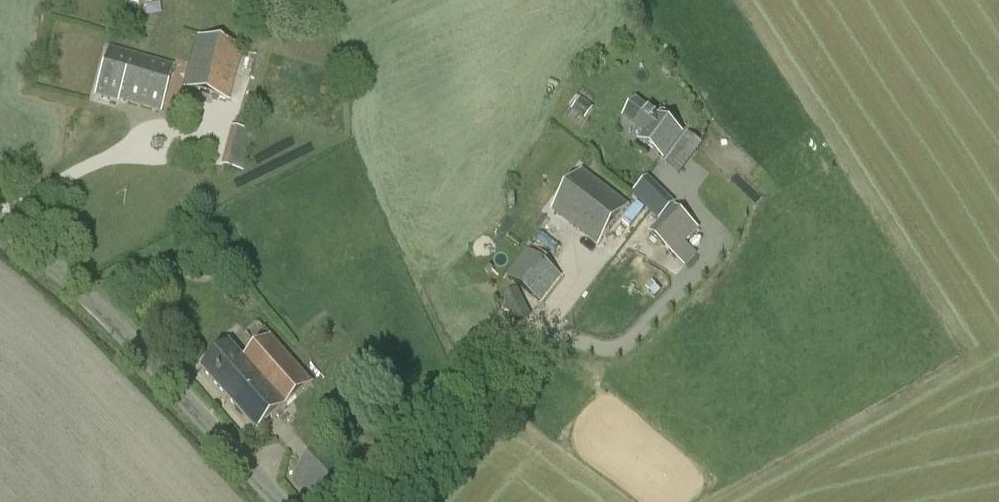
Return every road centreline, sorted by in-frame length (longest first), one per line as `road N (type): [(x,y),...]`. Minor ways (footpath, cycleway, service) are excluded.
road 1 (tertiary): [(0,226),(72,283),(281,501)]

